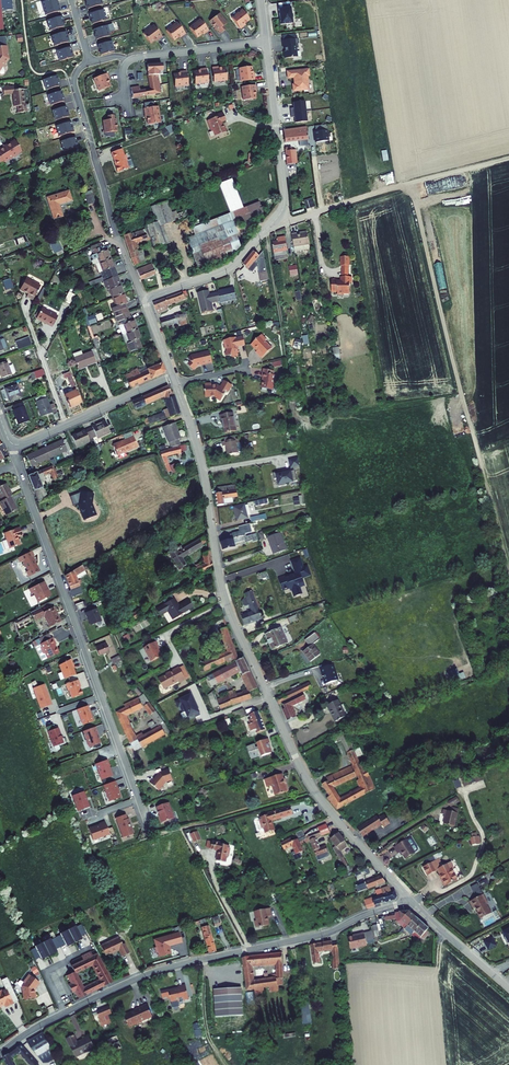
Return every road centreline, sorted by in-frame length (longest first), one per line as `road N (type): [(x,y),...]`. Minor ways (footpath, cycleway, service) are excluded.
road 1 (unclassified): [(411,901),(311,783),(234,622),(201,459),(176,385)]
road 2 (residential): [(0,1052),(136,980),(318,935),(411,901)]
road 3 (track): [(508,575),(408,184)]
road 4 (residential): [(13,443),(139,800)]
road 5 (residential): [(143,299),(112,221),(75,83),(90,63)]
road 6 (residential): [(277,217),(284,197),(266,42)]
road 7 (residential): [(13,443),(173,376)]
road 8 (track): [(352,200),(508,159)]
road 9 (residential): [(143,299),(231,266),(277,217)]
road 10 (residential): [(135,59),(266,42)]
road 11 (unclassified): [(508,990),(411,901)]

